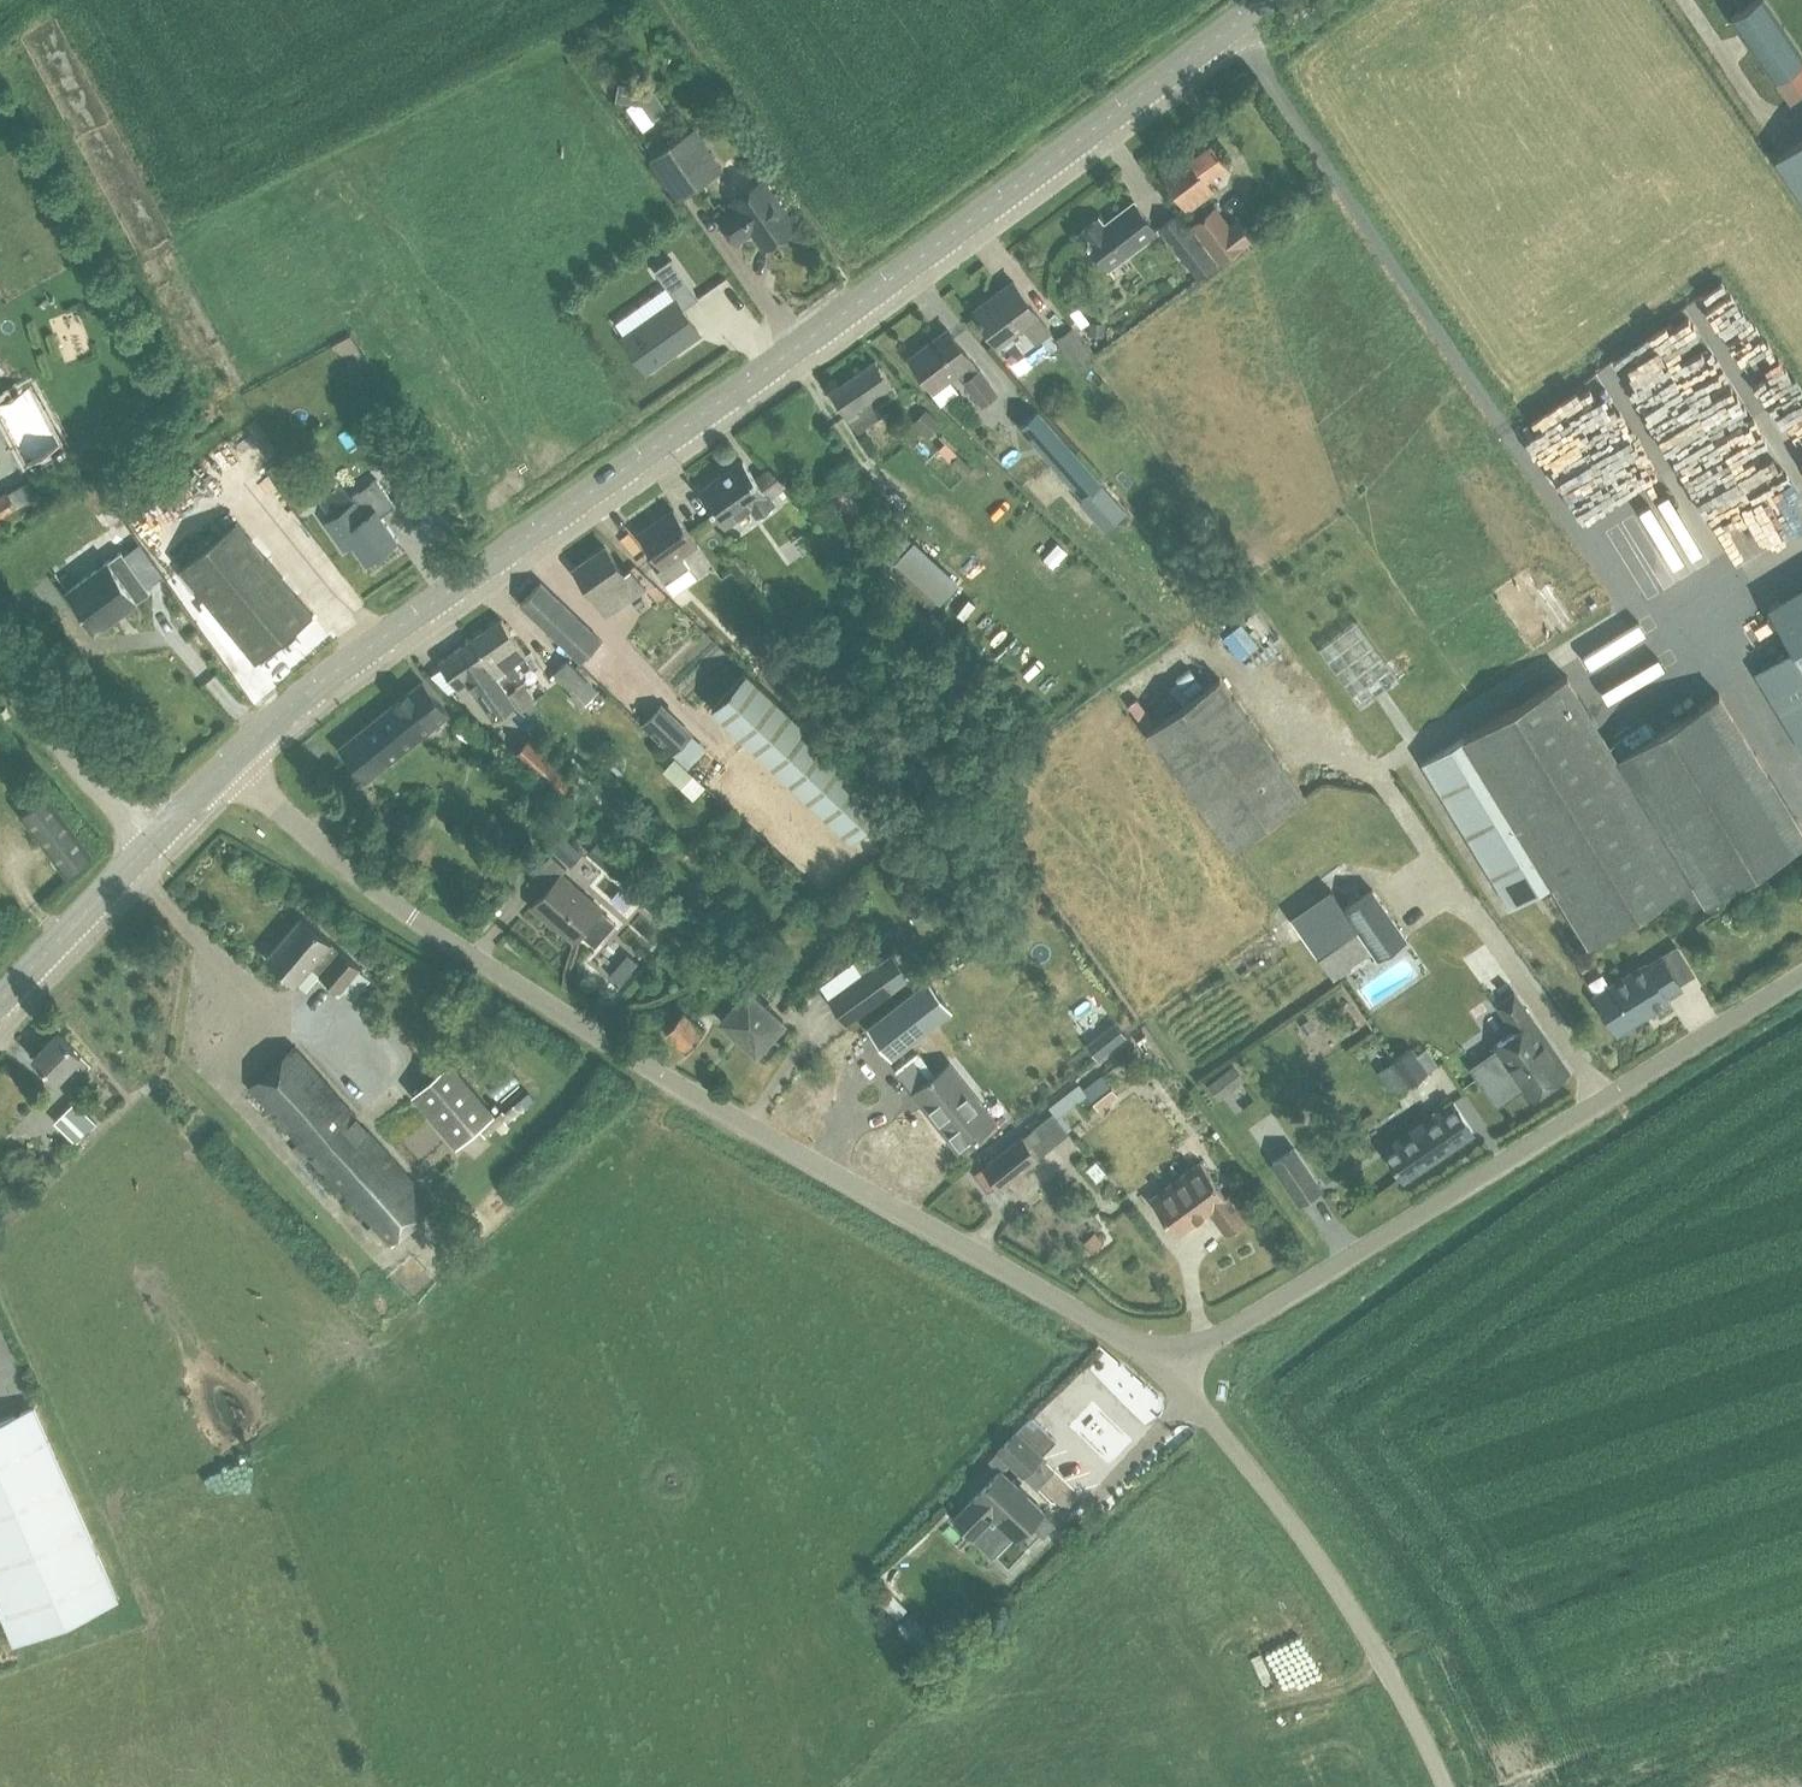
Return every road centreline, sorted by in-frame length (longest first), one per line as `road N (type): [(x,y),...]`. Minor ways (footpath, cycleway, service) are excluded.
road 1 (tertiary): [(231,763),(304,695),(1231,28)]
road 2 (unclassified): [(1168,1368),(632,1056),(412,915)]
road 3 (unclassified): [(1801,978),(1168,1368)]
road 4 (unclassified): [(1439,1786),(1381,1658),(1168,1368)]
road 5 (unclassified): [(1513,436),(1231,28)]
road 6 (residential): [(412,915),(231,763)]
road 7 (residential): [(153,842),(85,775),(0,669)]
road 8 (tertiary): [(0,1001),(153,842)]

